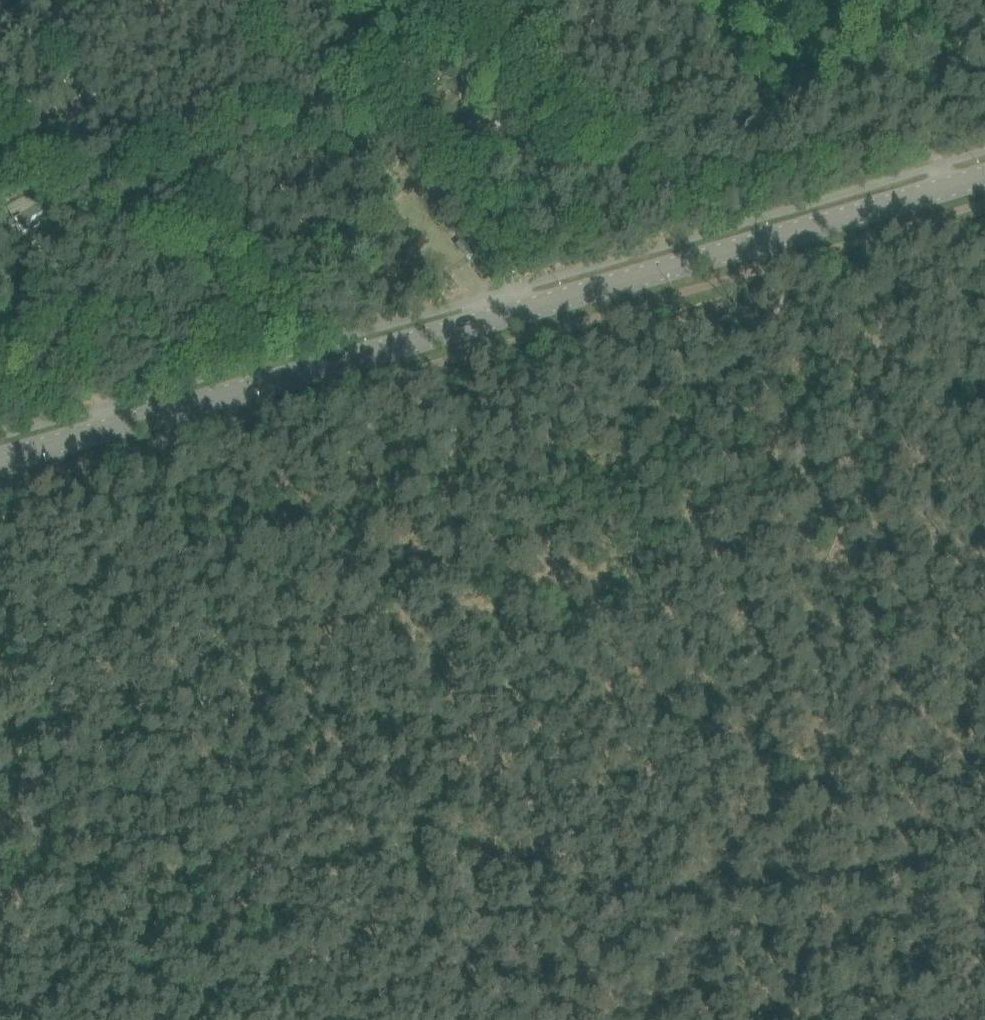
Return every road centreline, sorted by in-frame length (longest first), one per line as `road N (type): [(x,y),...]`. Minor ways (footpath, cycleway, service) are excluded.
road 1 (tertiary): [(0,455),(984,173)]

